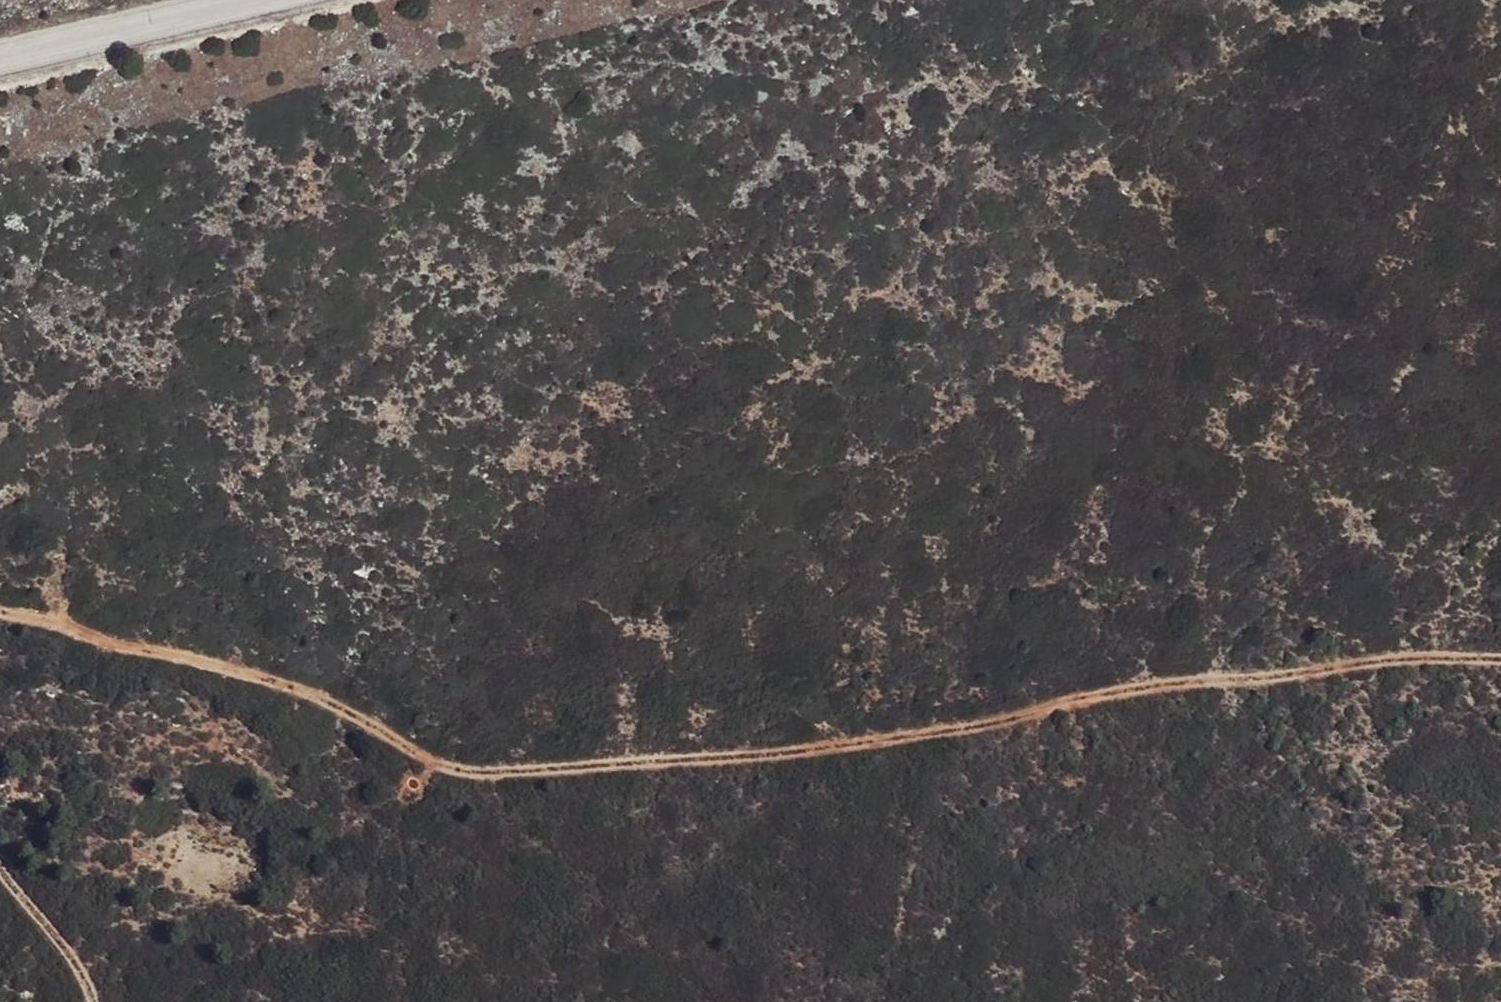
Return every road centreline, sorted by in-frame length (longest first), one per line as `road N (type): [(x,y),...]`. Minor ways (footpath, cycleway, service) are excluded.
road 1 (track): [(1500,658),(1392,657),(767,755),(484,771),(407,751),(336,706),(232,668),(0,614)]
road 2 (unclassified): [(255,0),(0,61)]

